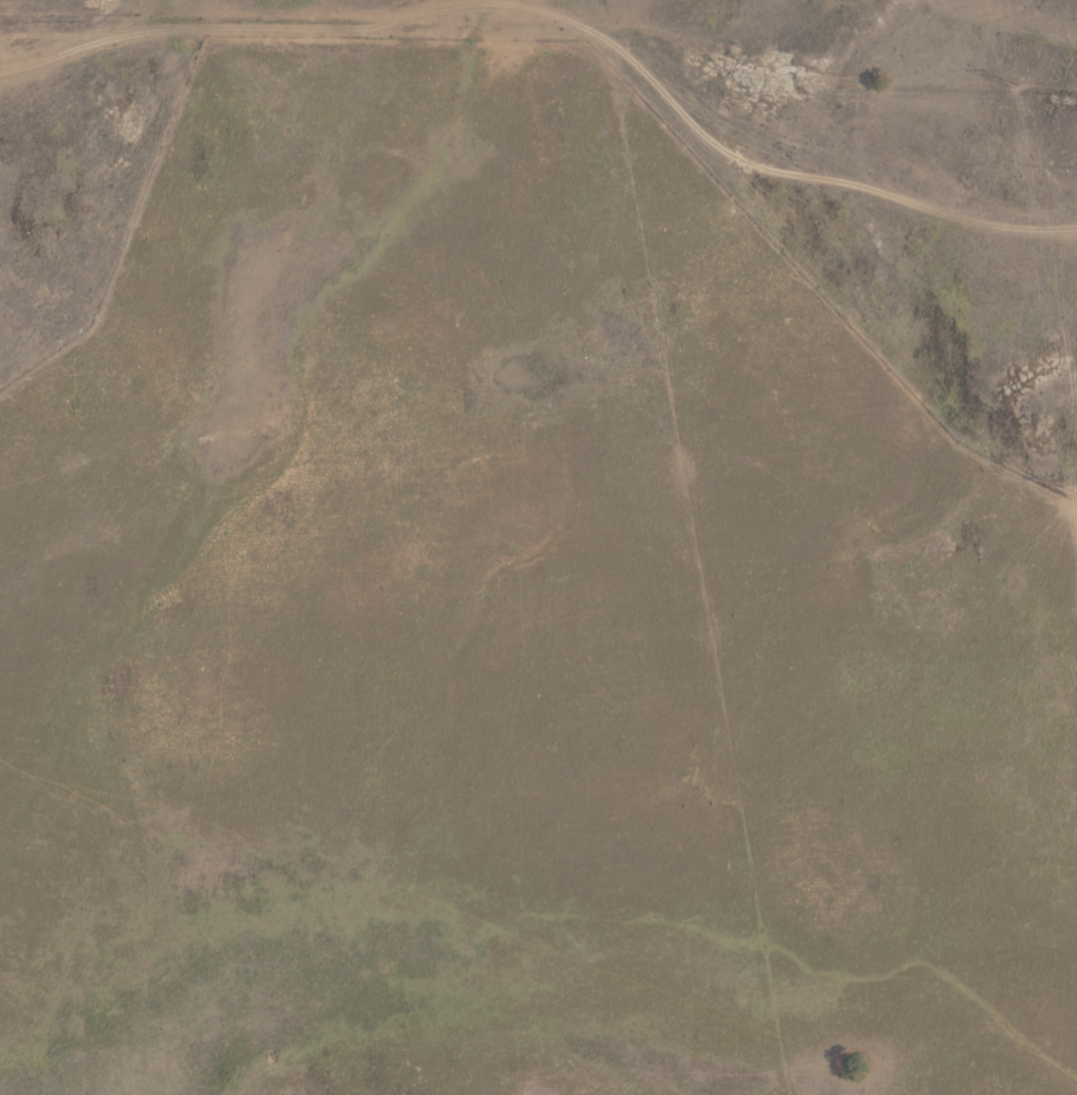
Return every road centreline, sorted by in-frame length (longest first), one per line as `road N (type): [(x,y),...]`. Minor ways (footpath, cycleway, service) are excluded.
road 1 (residential): [(0,70),(126,34),(391,27),(475,0),(584,27),(629,59),(725,155),(995,224),(1076,224)]

